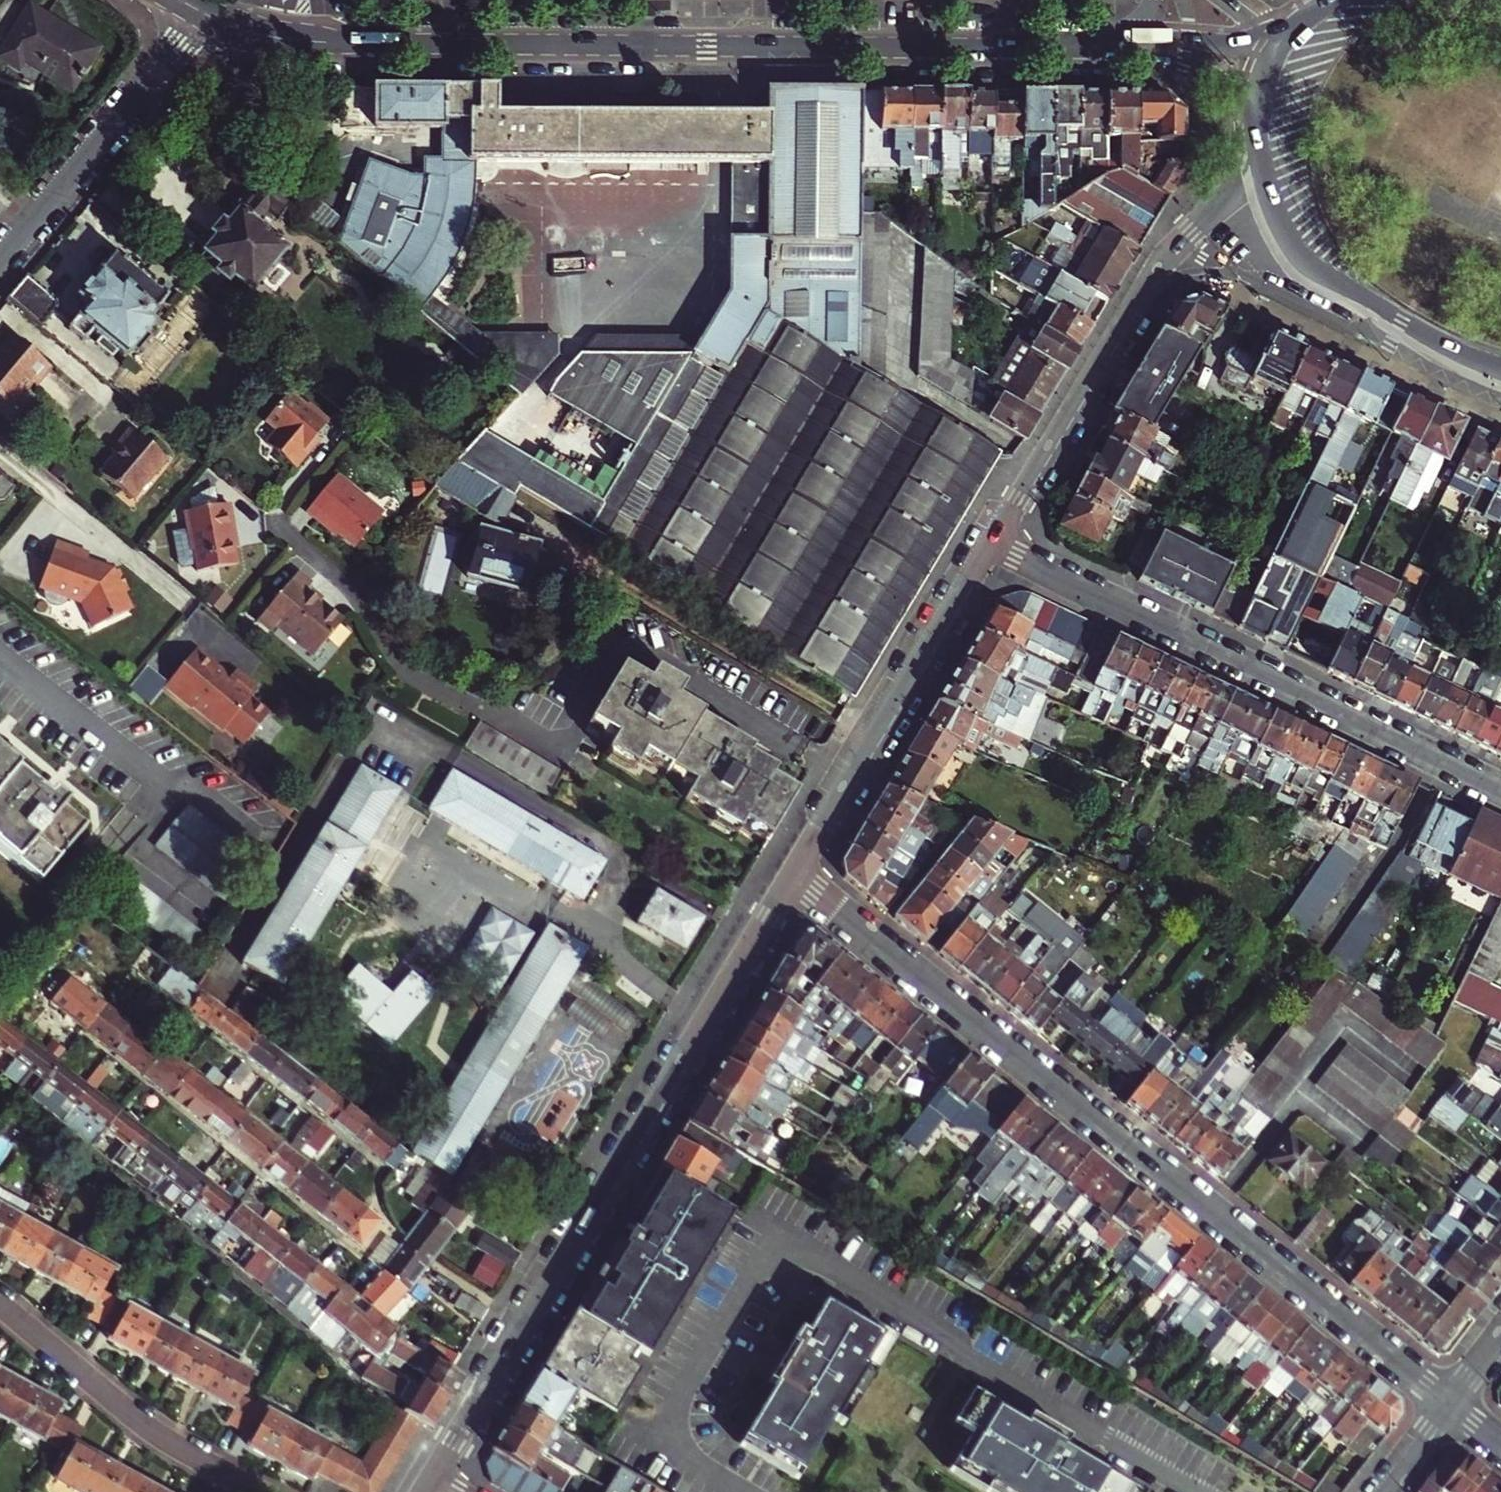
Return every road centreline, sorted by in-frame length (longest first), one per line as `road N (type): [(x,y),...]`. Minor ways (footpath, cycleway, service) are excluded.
road 1 (tertiary): [(207,14),(280,38),(340,44),(1092,49)]
road 2 (residential): [(1447,1399),(793,868)]
road 3 (residential): [(793,868),(425,1483)]
road 4 (residential): [(990,544),(1500,790)]
road 5 (residential): [(1260,162),(1143,285),(990,544)]
road 6 (residential): [(990,544),(793,868)]
road 7 (tertiary): [(1260,162),(1279,225),(1299,258),(1430,339),(1500,370)]
road 8 (residential): [(0,264),(207,14)]
road 9 (residential): [(0,1304),(156,1434),(257,1491)]
road 10 (tertiary): [(1281,43),(1170,37),(1092,49)]
road 11 (tertiary): [(1092,49),(1188,67),(1259,101)]

